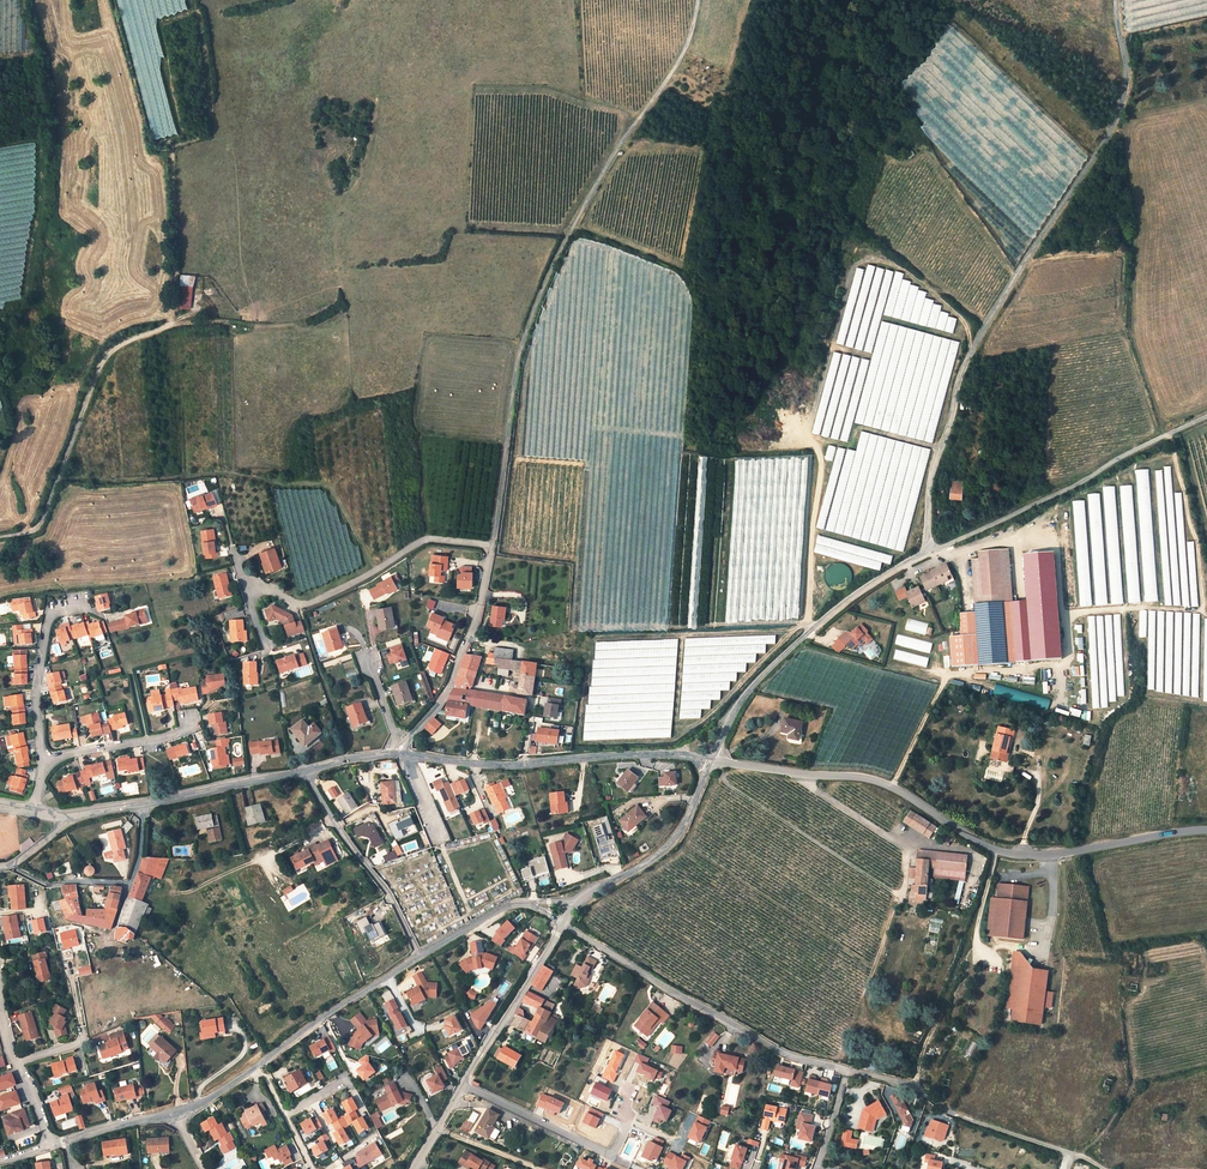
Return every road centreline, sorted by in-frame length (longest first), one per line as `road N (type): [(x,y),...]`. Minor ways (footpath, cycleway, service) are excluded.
road 1 (residential): [(1114,0),(1127,85),(964,360),(928,486),(926,554)]
road 2 (unclassified): [(486,544),(516,368),(549,266),(687,42),(693,0)]
road 3 (unclassified): [(712,762),(877,779),(995,852),(1069,852),(1166,831),(1206,832)]
road 4 (track): [(1167,436),(1132,330),(1131,179),(1123,131),(1113,118)]
road 5 (residential): [(561,920),(784,1054),(848,1070)]
road 6 (residential): [(395,753),(498,765),(666,754),(712,762)]
road 7 (residential): [(1206,417),(926,554)]
road 8 (residential): [(926,554),(847,601),(762,675),(712,762)]
road 9 (unclassified): [(168,322),(102,363),(42,522),(29,534),(0,538)]
road 10 (residential): [(486,544),(417,538),(300,601),(258,586),(241,590)]
road 11 (track): [(916,1086),(921,1054),(995,852)]
road 12 (residential): [(459,1083),(608,1153),(625,1117),(622,1084)]
road 13 (residential): [(395,753),(444,680),(486,544)]
road 14 (residential): [(304,771),(415,952)]
road 15 (residential): [(8,863),(45,884),(129,882),(140,803)]
road 16 (unclassified): [(1103,1168),(948,1112),(916,1086)]
road 17 (residential): [(712,762),(668,847),(577,902)]
road 18 (residential): [(254,1062),(415,952)]
road 19 (residential): [(561,920),(459,1083)]
road 20 (residential): [(80,609),(50,613),(35,690),(43,758)]
road 21 (residential): [(140,803),(304,771)]
road 22 (residential): [(194,726),(148,743),(43,758)]
road 23 (residential): [(415,952),(508,900),(529,903)]

